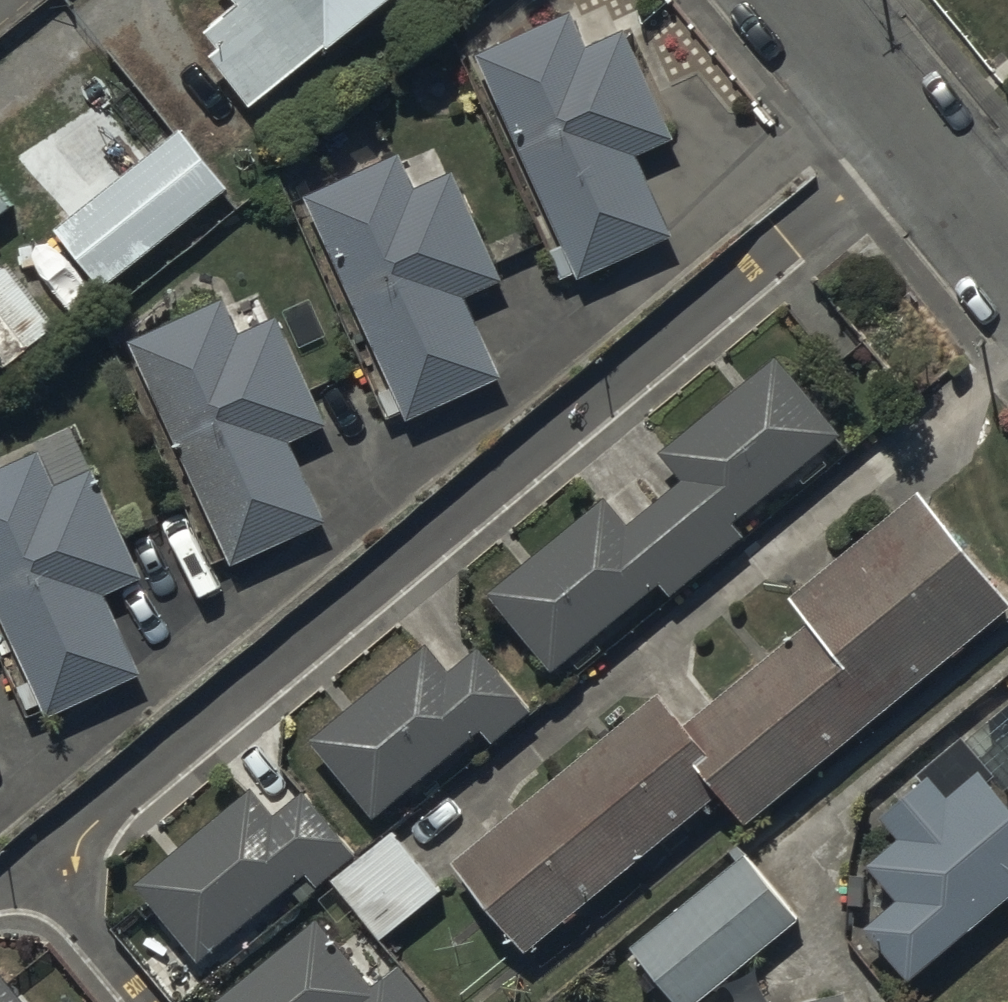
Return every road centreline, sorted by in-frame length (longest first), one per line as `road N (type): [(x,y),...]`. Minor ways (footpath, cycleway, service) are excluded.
road 1 (residential): [(33,862),(916,131)]
road 2 (residential): [(33,862),(149,1001)]
road 3 (residential): [(916,131),(807,0)]
road 4 (residential): [(1007,244),(916,131)]

